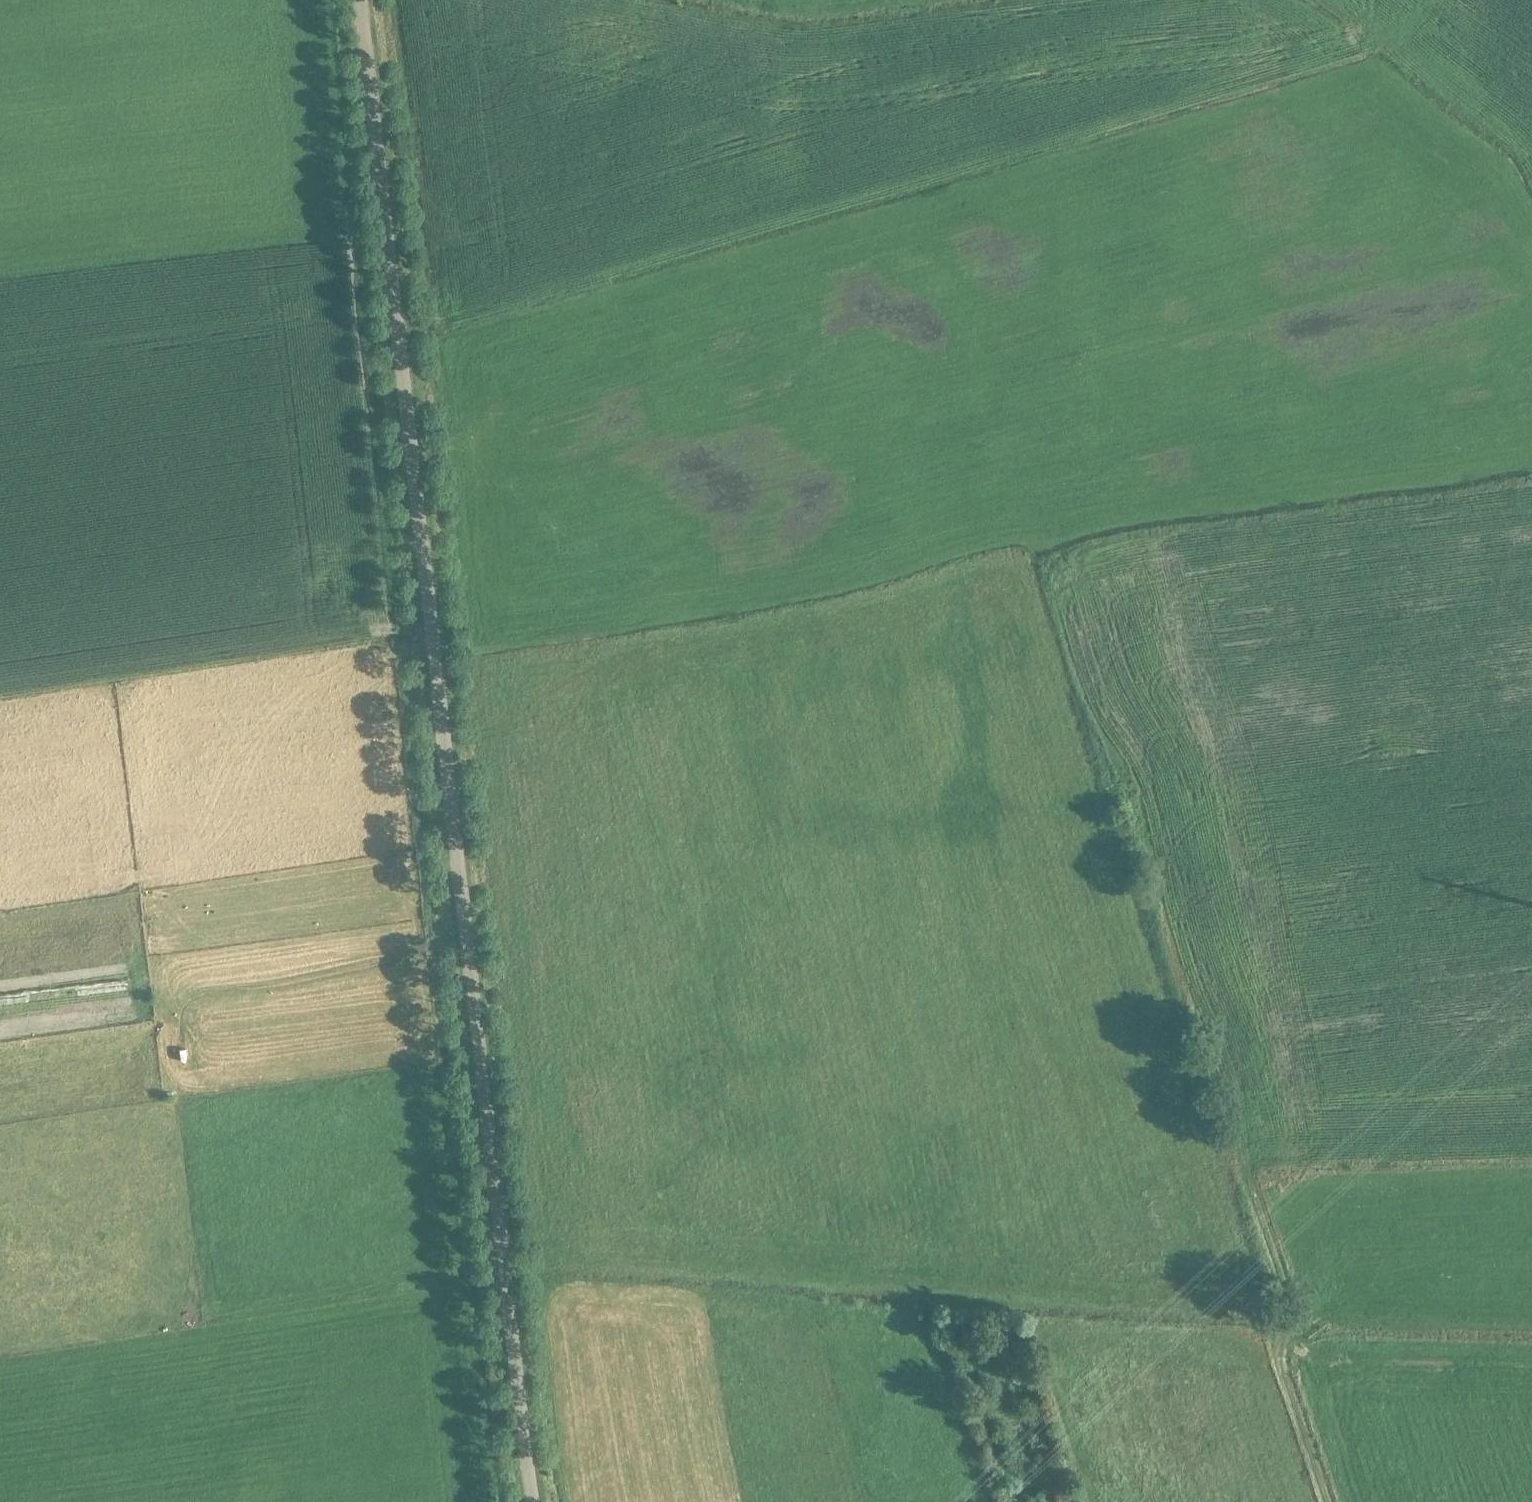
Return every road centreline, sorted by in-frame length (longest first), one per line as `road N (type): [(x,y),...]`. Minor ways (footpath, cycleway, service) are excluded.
road 1 (unclassified): [(530,1501),(356,0)]
road 2 (track): [(1329,1501),(1281,1349),(1288,1304),(1281,1272),(1178,950)]

